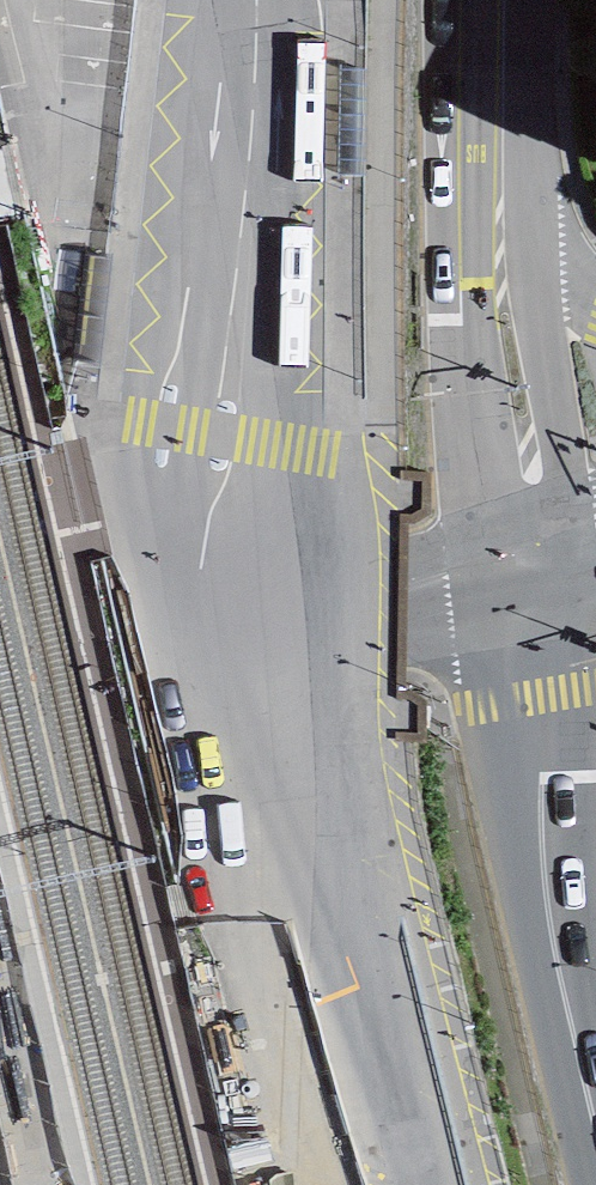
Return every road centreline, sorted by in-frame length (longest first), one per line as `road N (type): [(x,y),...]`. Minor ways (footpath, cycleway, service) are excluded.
road 1 (secondary): [(526,583),(0,727)]
road 2 (primary): [(526,583),(553,837),(595,1049)]
road 3 (primary): [(500,229),(526,583)]
road 4 (primary): [(500,229),(492,0)]
road 5 (secondary): [(595,304),(500,229)]

